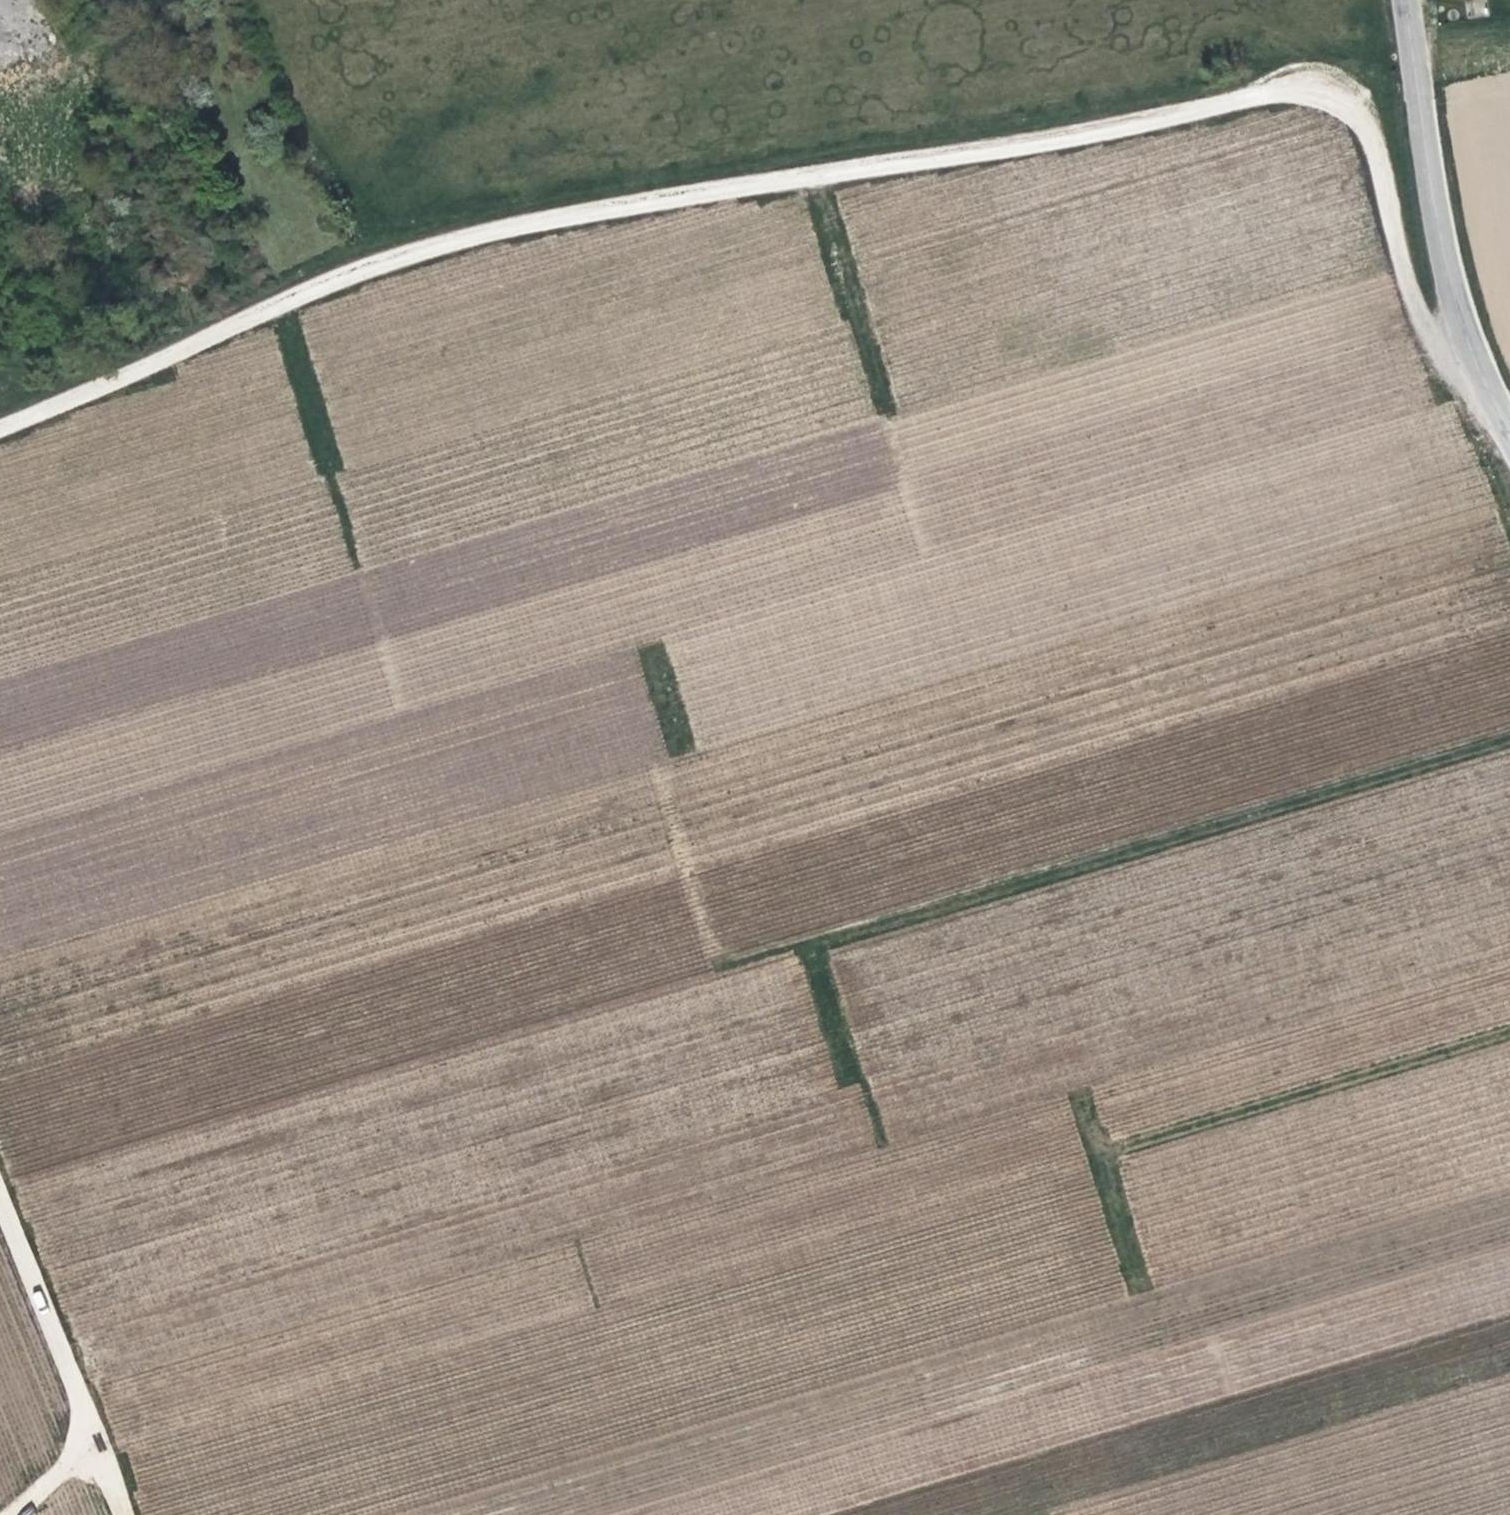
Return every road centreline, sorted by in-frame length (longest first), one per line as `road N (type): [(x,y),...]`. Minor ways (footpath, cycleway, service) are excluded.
road 1 (unclassified): [(1481,381),(1443,354),(1415,306),(1354,114),(1320,97),(1273,98),(607,207),(428,244),(0,428)]
road 2 (tertiary): [(1481,381),(1455,311),(1402,0)]
road 3 (unclassified): [(0,1200),(96,1443)]

